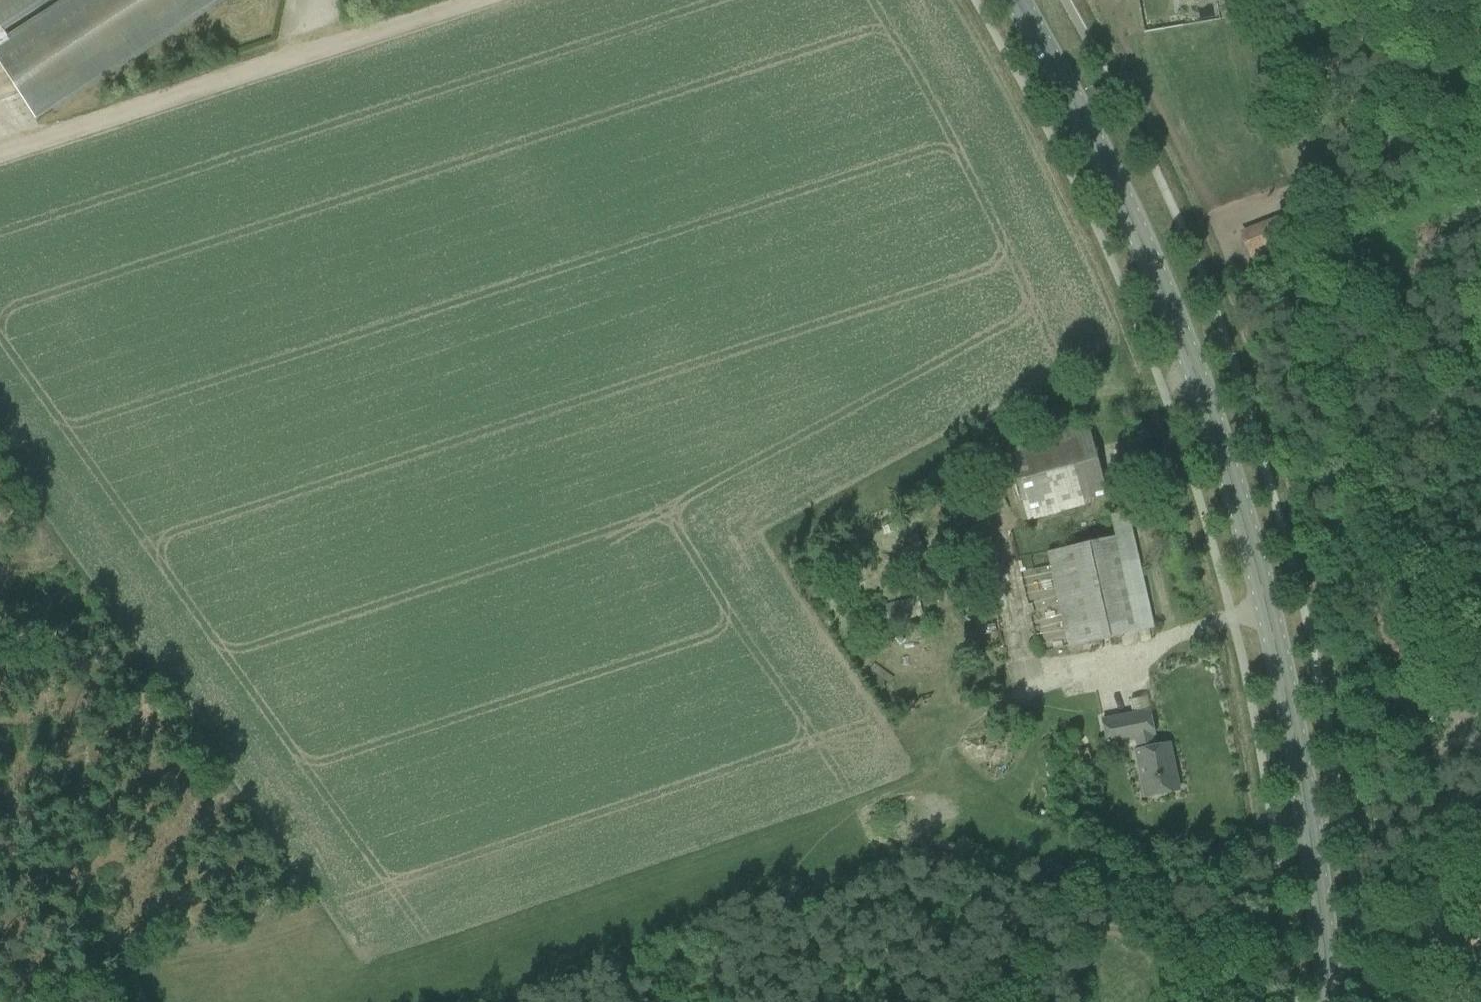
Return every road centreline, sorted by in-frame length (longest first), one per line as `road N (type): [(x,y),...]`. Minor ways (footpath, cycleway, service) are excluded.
road 1 (secondary): [(1330,1001),(1305,792),(1238,499),(1139,235),(1017,0)]
road 2 (track): [(454,0),(0,148)]
road 3 (track): [(1310,828),(1415,820),(1480,796)]

